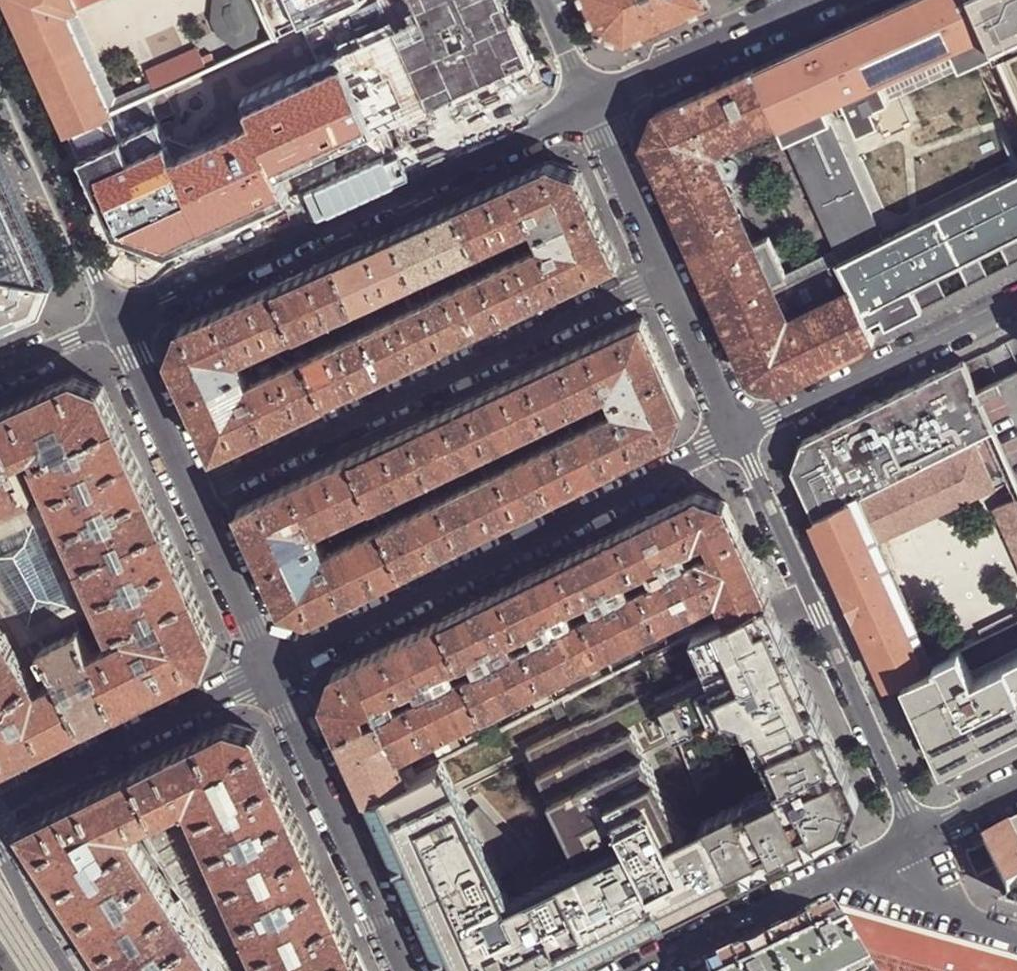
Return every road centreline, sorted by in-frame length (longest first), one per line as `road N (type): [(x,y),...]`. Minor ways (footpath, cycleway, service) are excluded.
road 1 (residential): [(195,497),(668,273)]
road 2 (residential): [(270,668),(739,436)]
road 3 (residential): [(589,105),(117,319)]
road 4 (residential): [(918,838),(739,436)]
road 5 (residential): [(270,668),(404,970)]
road 6 (residential): [(739,436),(1016,300)]
road 7 (residential): [(270,668),(0,803)]
road 8 (residential): [(117,319),(0,65)]
road 9 (residential): [(652,970),(887,854)]
road 10 (residential): [(820,0),(589,105)]
road 11 (residential): [(117,319),(195,497)]
road 12 (residential): [(195,497),(270,668)]
road 13 (residential): [(668,273),(589,105)]
road 14 (residential): [(739,436),(668,273)]
road 15 (residential): [(887,854),(909,886),(940,906),(1016,933)]
road 16 (tertiary): [(67,970),(0,858)]
road 17 (residential): [(0,371),(117,319)]

